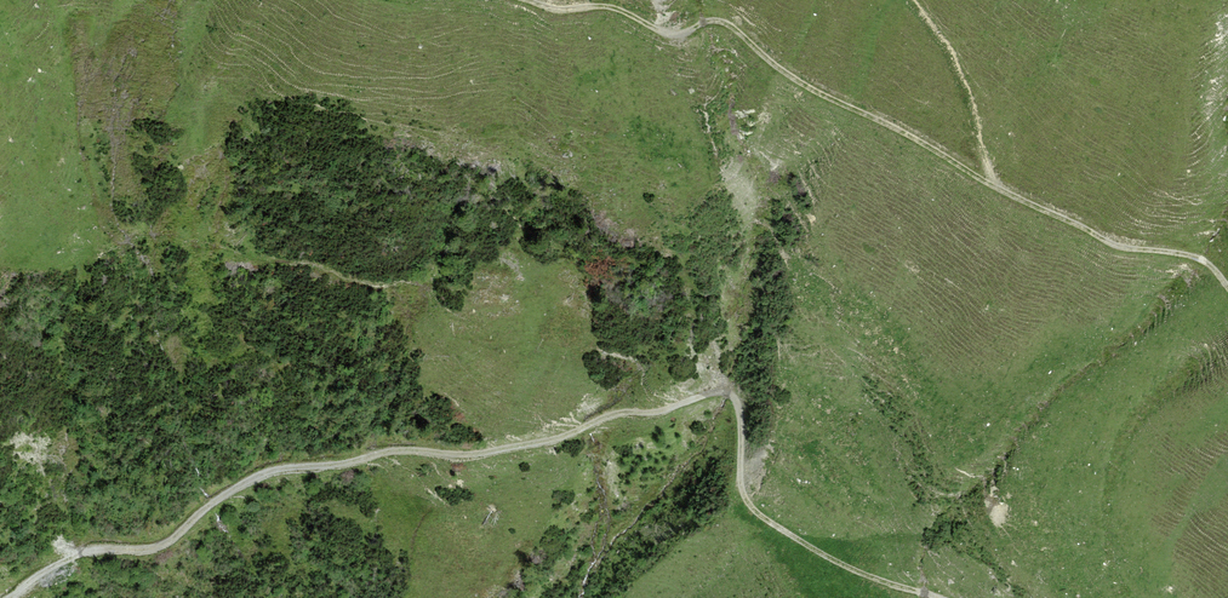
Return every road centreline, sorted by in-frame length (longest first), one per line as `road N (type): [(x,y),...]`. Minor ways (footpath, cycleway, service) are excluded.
road 1 (track): [(921,597),(838,563),(753,508),(742,488),(739,407),(719,392),(487,453),(401,450),(268,471),(159,546),(91,542),(8,597)]
road 2 (track): [(1227,286),(1209,263),(1119,246),(774,69),(719,22),(669,35),(607,6),(526,0)]

